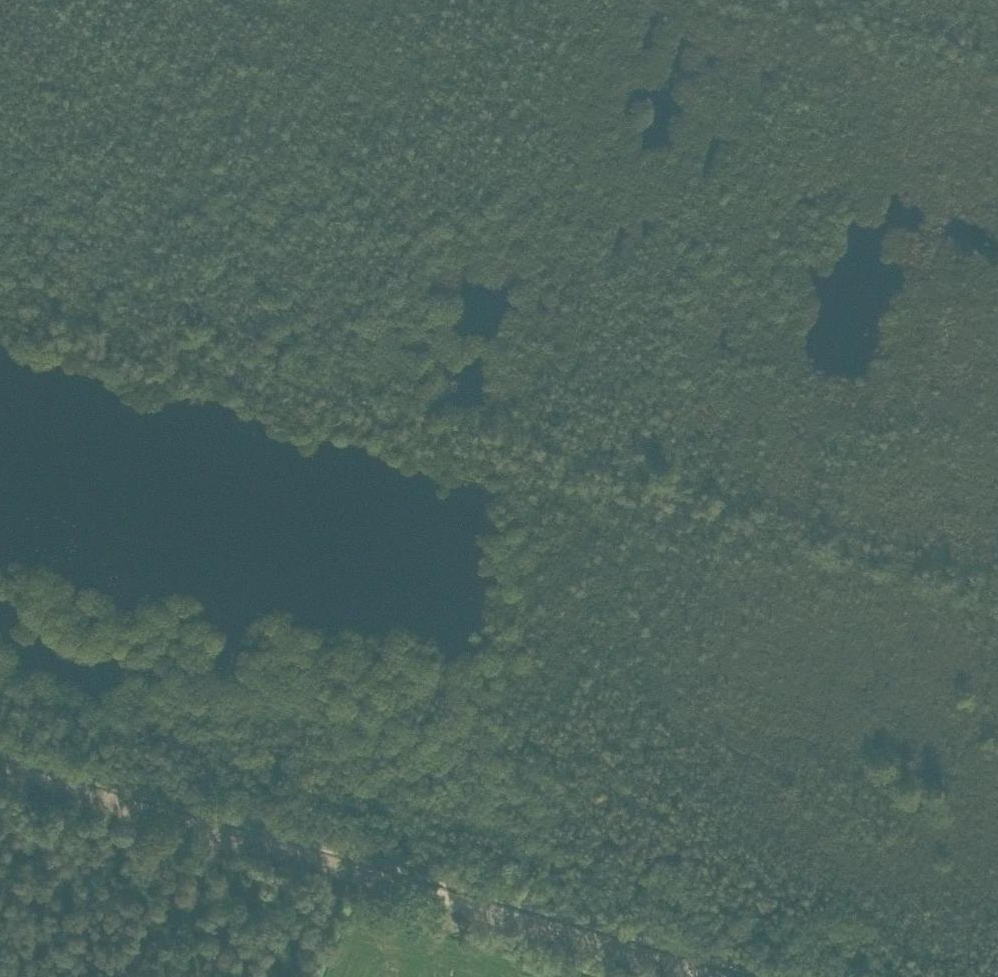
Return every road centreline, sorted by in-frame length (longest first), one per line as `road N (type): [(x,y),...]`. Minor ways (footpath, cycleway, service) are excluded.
road 1 (track): [(0,777),(684,976)]

